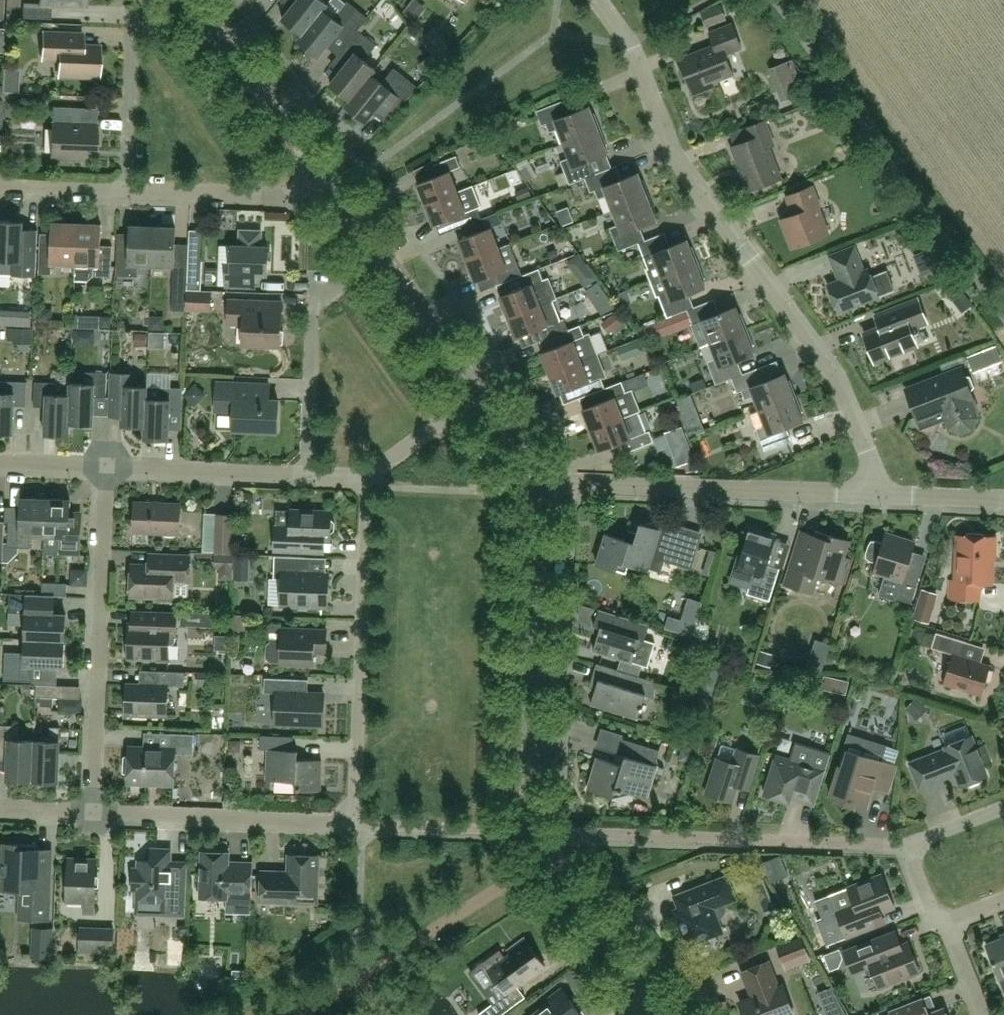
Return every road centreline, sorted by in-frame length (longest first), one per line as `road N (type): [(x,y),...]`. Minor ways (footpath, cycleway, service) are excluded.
road 1 (residential): [(94,812),(353,823),(368,476)]
road 2 (tertiary): [(664,1014),(528,818),(539,482)]
road 3 (residential): [(875,495),(868,458),(834,384),(699,199),(665,142),(629,44),(597,0)]
road 4 (residential): [(94,812),(107,465)]
road 5 (residential): [(875,495),(539,482)]
road 6 (residential): [(321,174),(285,199),(0,187)]
road 7 (tertiary): [(480,392),(321,174)]
road 8 (residential): [(107,465),(368,476)]
road 9 (tertiary): [(321,174),(194,0)]
road 10 (residential): [(908,845),(708,837)]
road 11 (residential): [(368,476),(480,392)]
road 12 (residential): [(1003,501),(875,495)]

